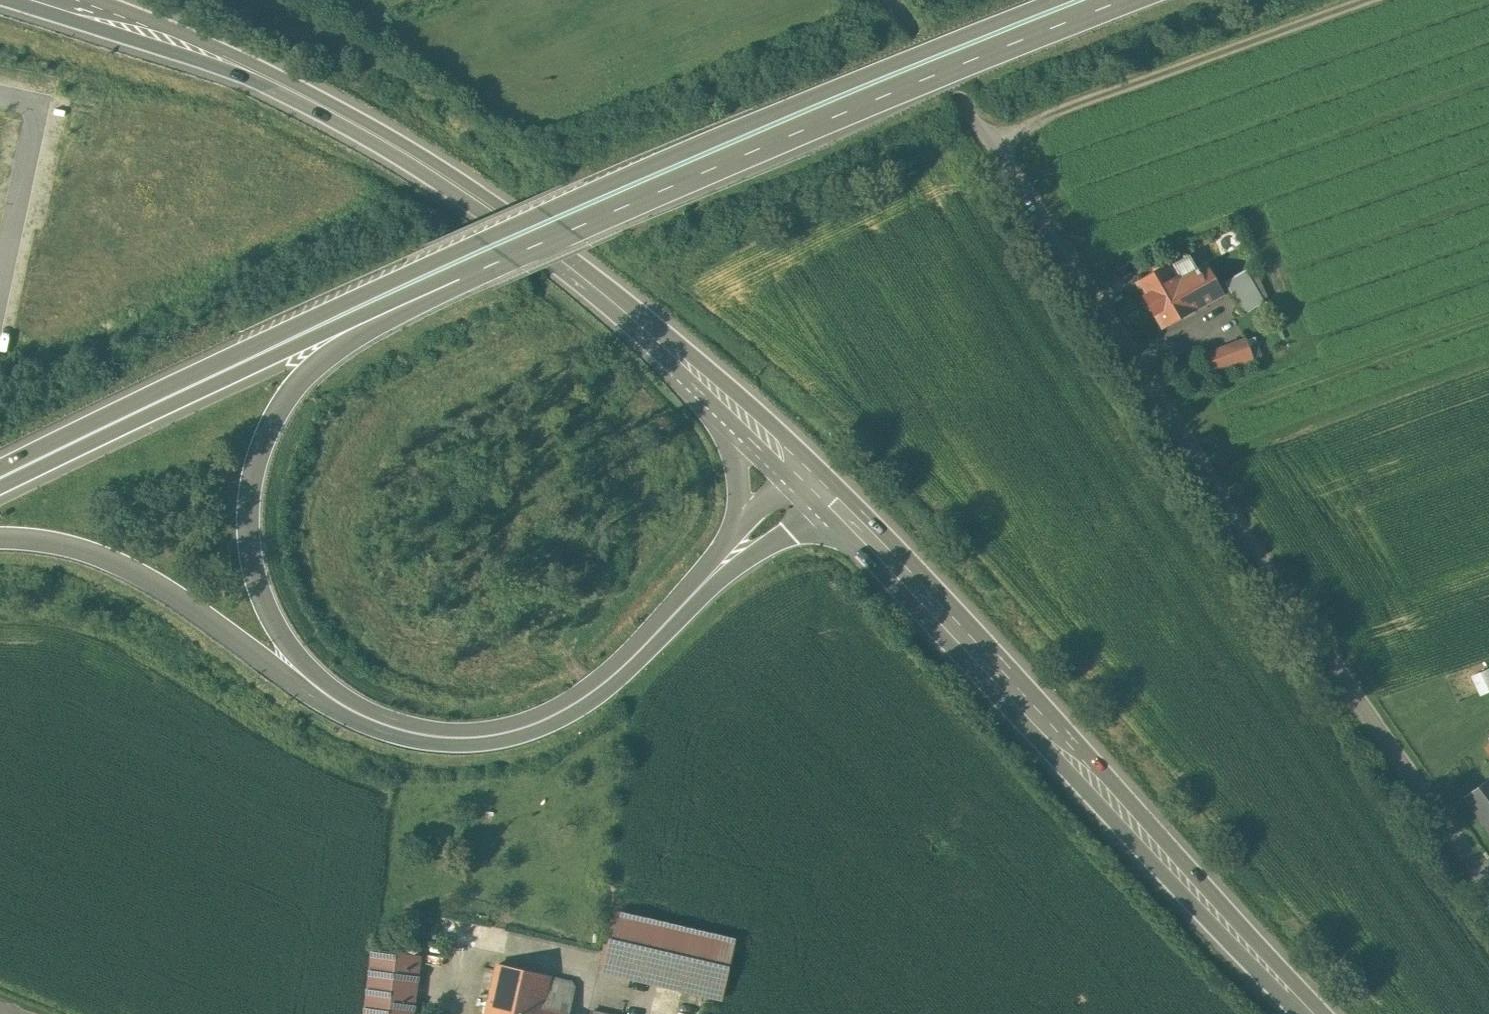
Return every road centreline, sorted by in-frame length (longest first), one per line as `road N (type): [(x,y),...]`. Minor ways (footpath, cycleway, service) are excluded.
road 1 (trunk): [(1058,0),(575,197),(172,378),(0,466)]
road 2 (residential): [(891,0),(1488,888)]
road 3 (secondary): [(74,0),(302,95),(458,185),(570,263),(728,404)]
road 4 (trunk): [(463,278),(1124,0)]
road 5 (secondary): [(826,493),(1312,1013)]
road 6 (trunk): [(339,707),(281,637),(261,591),(248,529),(266,437),(293,387),(322,358),(463,278)]
road 7 (trunk): [(0,494),(463,278)]
road 8 (track): [(992,149),(1080,103),(1364,0)]
road 9 (trunk): [(687,598),(602,684),(523,730),(434,736),(339,707)]
road 10 (trunk): [(0,540),(56,546),(102,563),(209,619),(339,707)]
road 11 (trunk): [(687,598),(762,554),(826,493)]
road 12 (trunk): [(728,404),(741,504),(736,539)]

